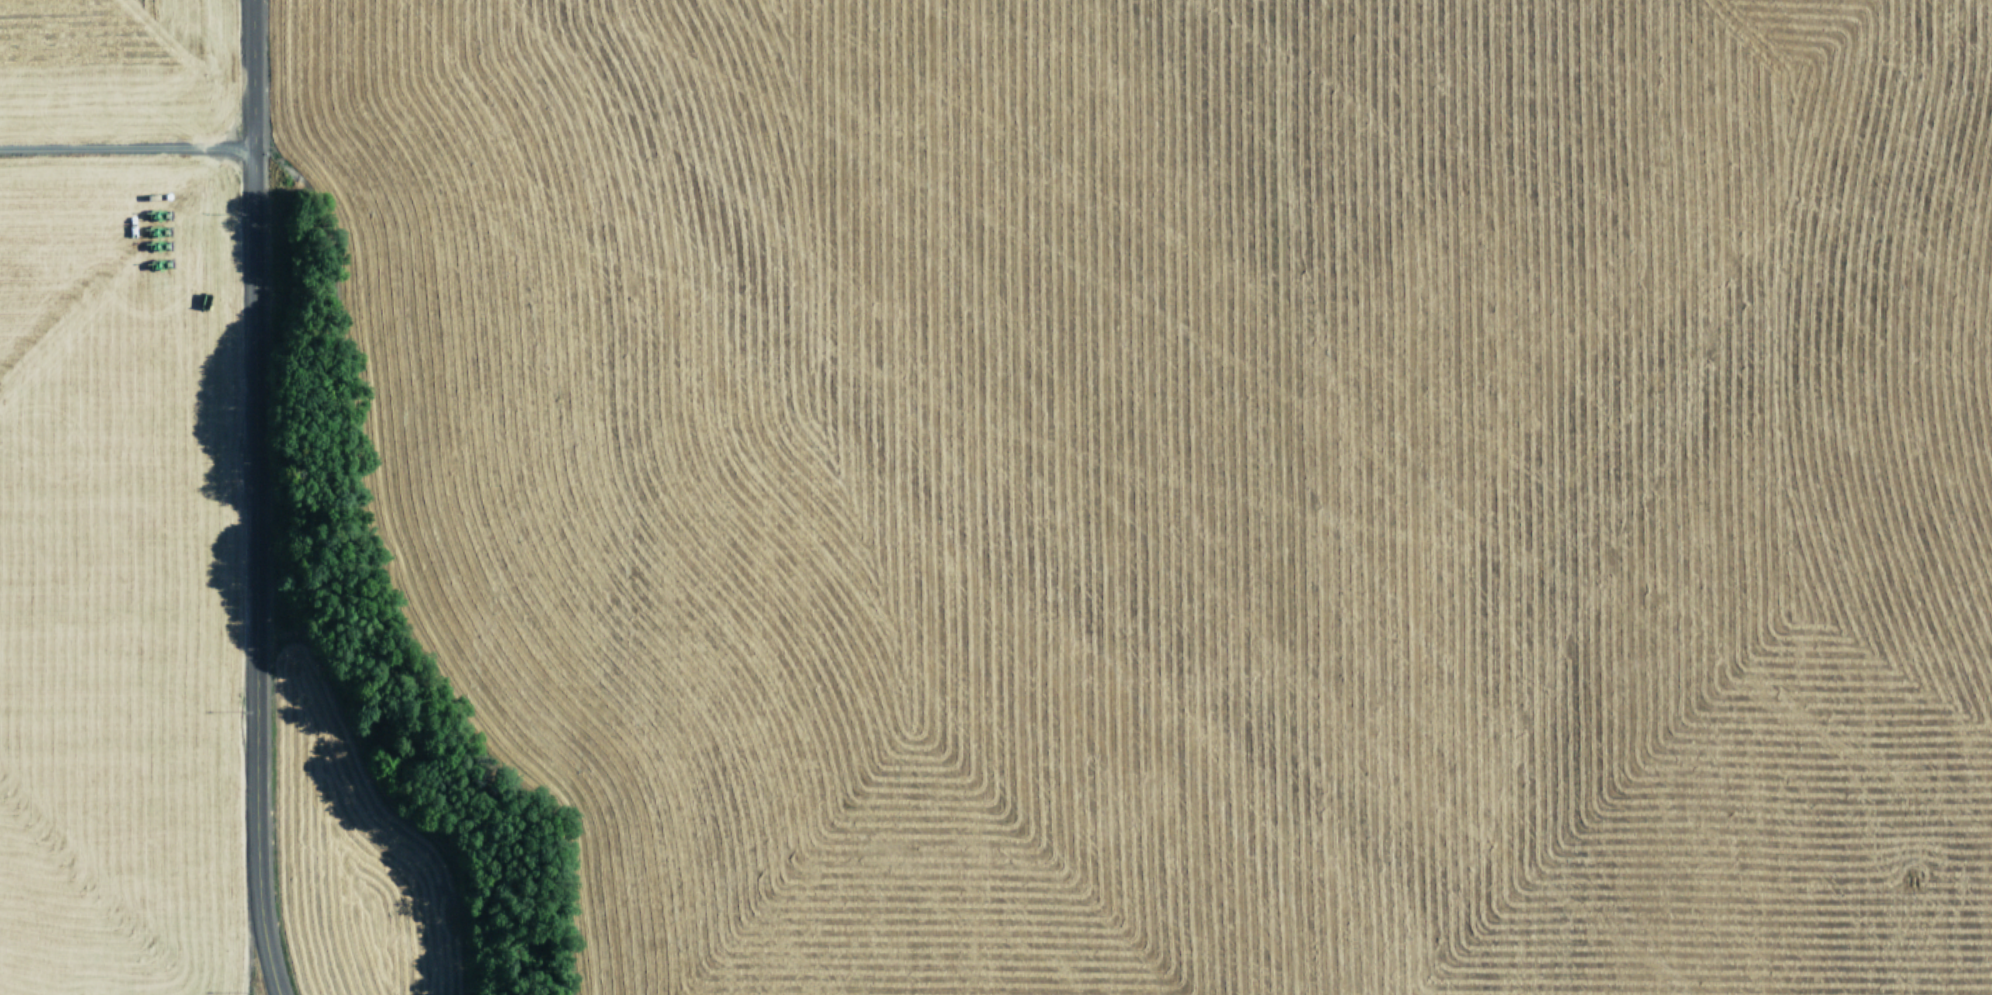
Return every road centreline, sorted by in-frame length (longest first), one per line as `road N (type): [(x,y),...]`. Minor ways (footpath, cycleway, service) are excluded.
road 1 (tertiary): [(271,994),(258,0)]
road 2 (residential): [(260,150),(0,151)]

